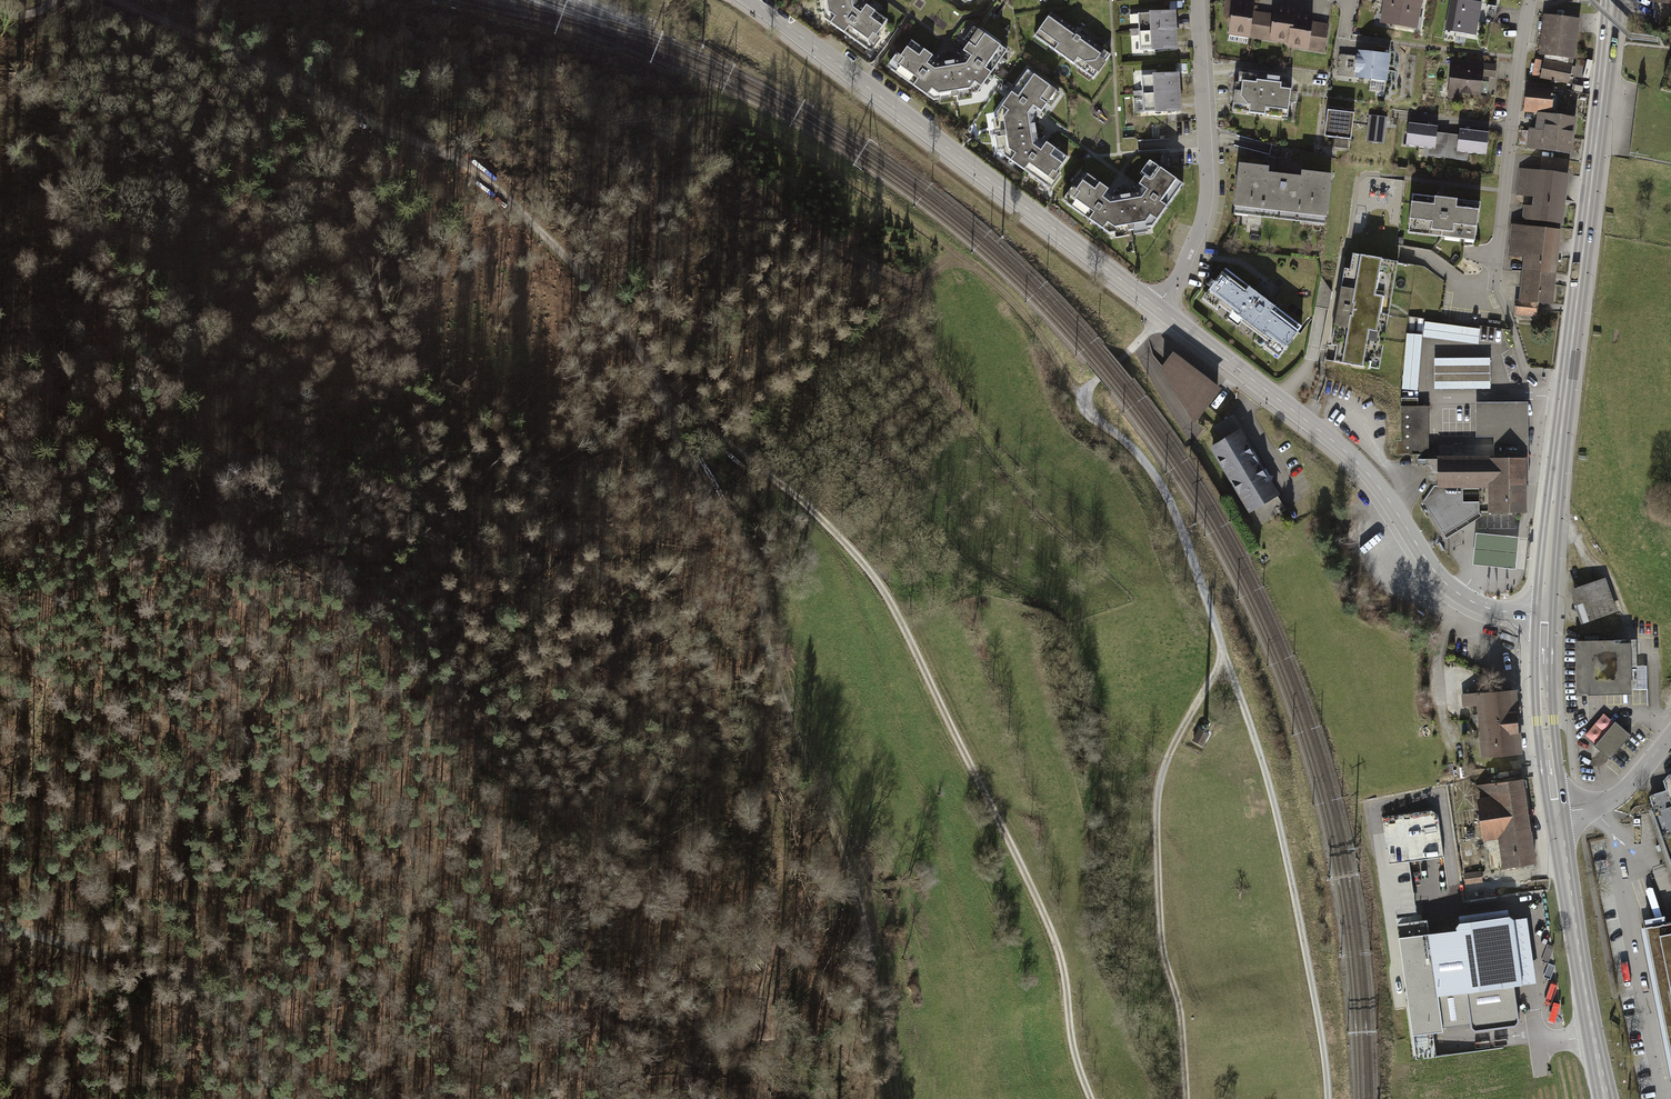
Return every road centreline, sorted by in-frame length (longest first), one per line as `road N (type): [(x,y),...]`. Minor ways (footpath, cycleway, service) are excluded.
road 1 (track): [(667,393),(683,398),(842,535),(888,602),(1039,899),(1091,1098)]
road 2 (track): [(892,1098),(860,902),(779,685),(754,560),(671,421),(667,393)]
road 3 (track): [(114,0),(187,27),(376,128),(454,154),(582,270),(667,393)]
road 4 (primary): [(1544,614),(1613,0)]
road 5 (tertiary): [(1544,614),(1496,610),(1452,588),(1339,446),(1157,306)]
road 6 (tertiary): [(1157,306),(751,0)]
road 7 (track): [(1184,1098),(1182,1021),(1161,944),(1157,805),(1173,745),(1224,653)]
road 8 (track): [(1328,1098),(1277,820),(1224,653)]
road 9 (track): [(772,656),(764,747),(779,841),(780,922),(762,1098)]
road 10 (track): [(346,1098),(407,927),(399,879),(354,791),(302,739)]
road 11 (track): [(0,923),(197,980),(228,1013),(277,1098)]
road 12 (track): [(1224,653),(1161,485),(1089,409),(1091,386),(1118,362)]
road 13 (residential): [(1197,0),(1205,205),(1176,281),(1157,306)]
road 14 (residential): [(1530,0),(1491,287)]
road 15 (primary): [(1605,1098),(1556,814)]
road 16 (track): [(0,330),(84,346),(207,345),(249,367)]
road 17 (primary): [(1556,814),(1544,614)]
road 18 (residential): [(1556,814),(1624,791),(1670,735)]

